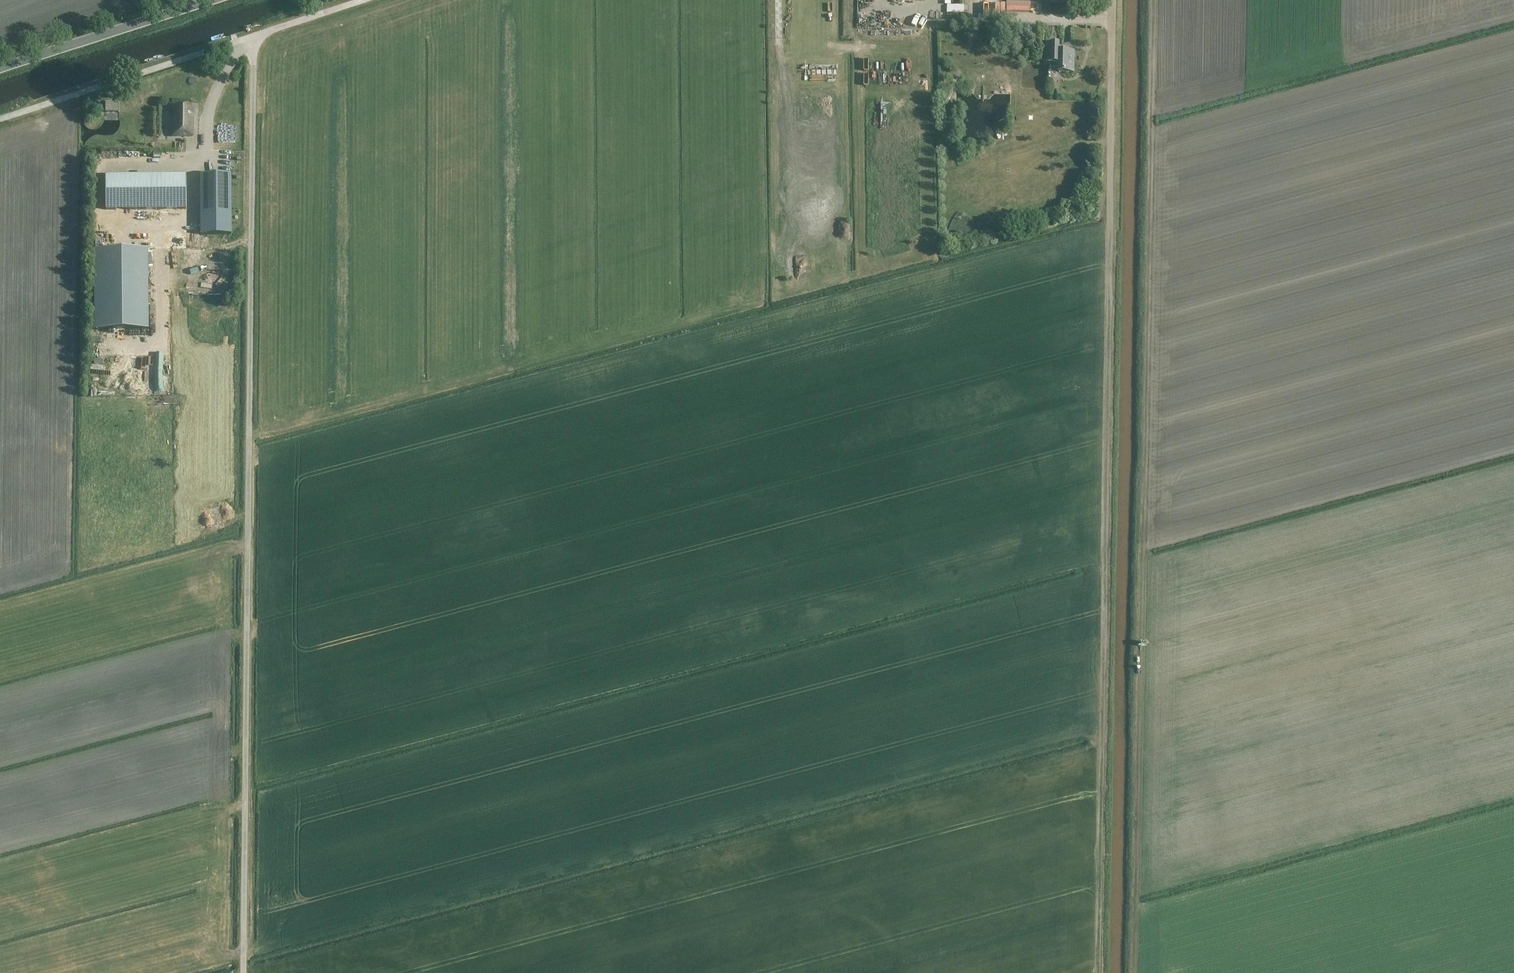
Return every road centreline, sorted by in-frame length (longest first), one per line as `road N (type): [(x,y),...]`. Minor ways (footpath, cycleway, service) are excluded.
road 1 (unclassified): [(0,117),(348,0)]
road 2 (unclassified): [(0,68),(211,0)]

